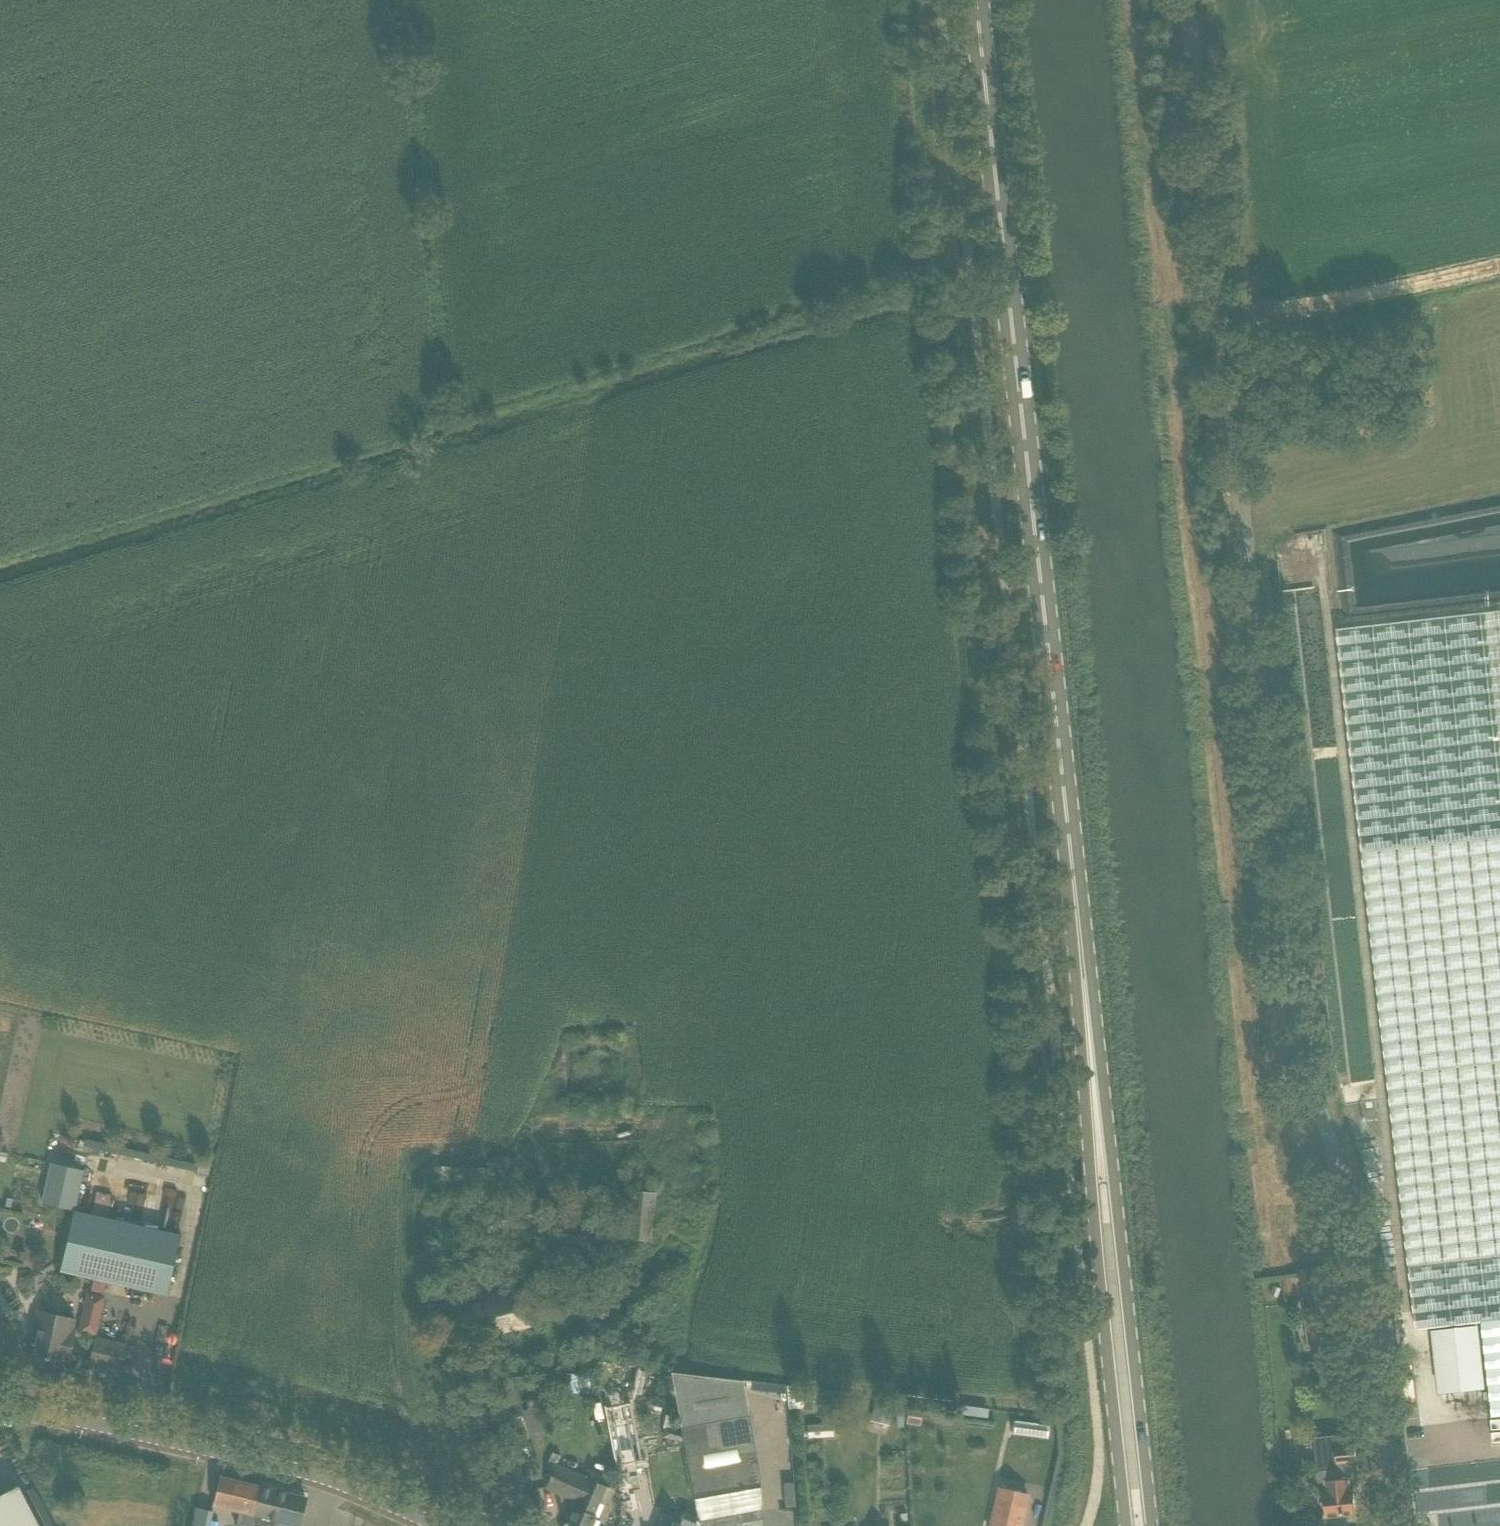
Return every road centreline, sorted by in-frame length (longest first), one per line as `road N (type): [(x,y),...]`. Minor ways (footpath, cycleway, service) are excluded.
road 1 (unclassified): [(1396,1525),(1370,1238),(1308,1029),(1189,0)]
road 2 (primary): [(1104,1181),(975,0)]
road 3 (tertiary): [(443,1525),(288,1465),(0,1400)]
road 4 (primary): [(1155,1525),(1124,1263),(1104,1181)]
road 5 (primary): [(1104,1181),(1100,1265),(1129,1525)]

